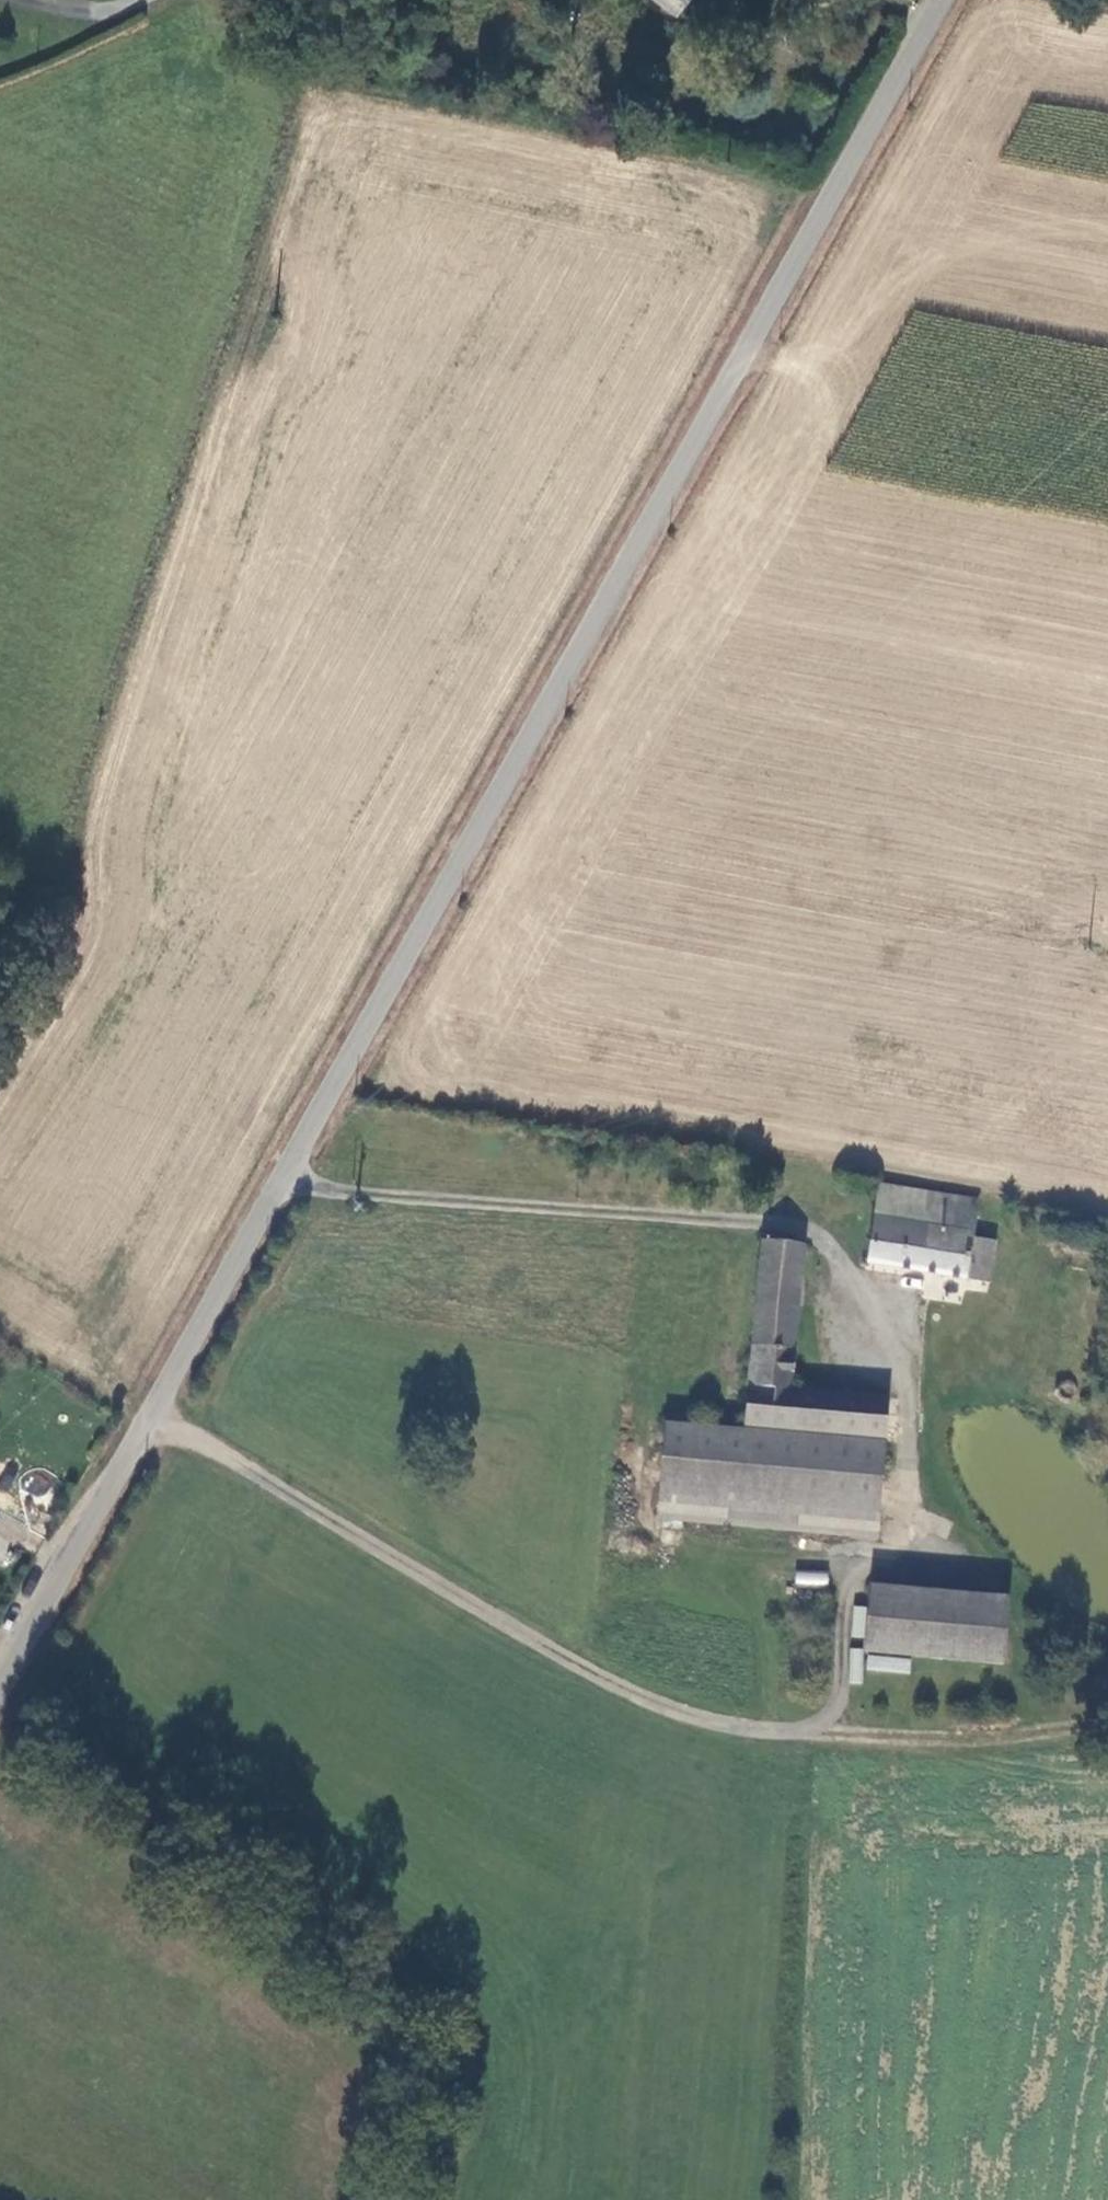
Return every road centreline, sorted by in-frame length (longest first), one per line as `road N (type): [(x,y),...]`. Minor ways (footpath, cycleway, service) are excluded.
road 1 (unclassified): [(0,1686),(943,0)]
road 2 (track): [(803,1731),(1074,1731),(1107,1724)]

